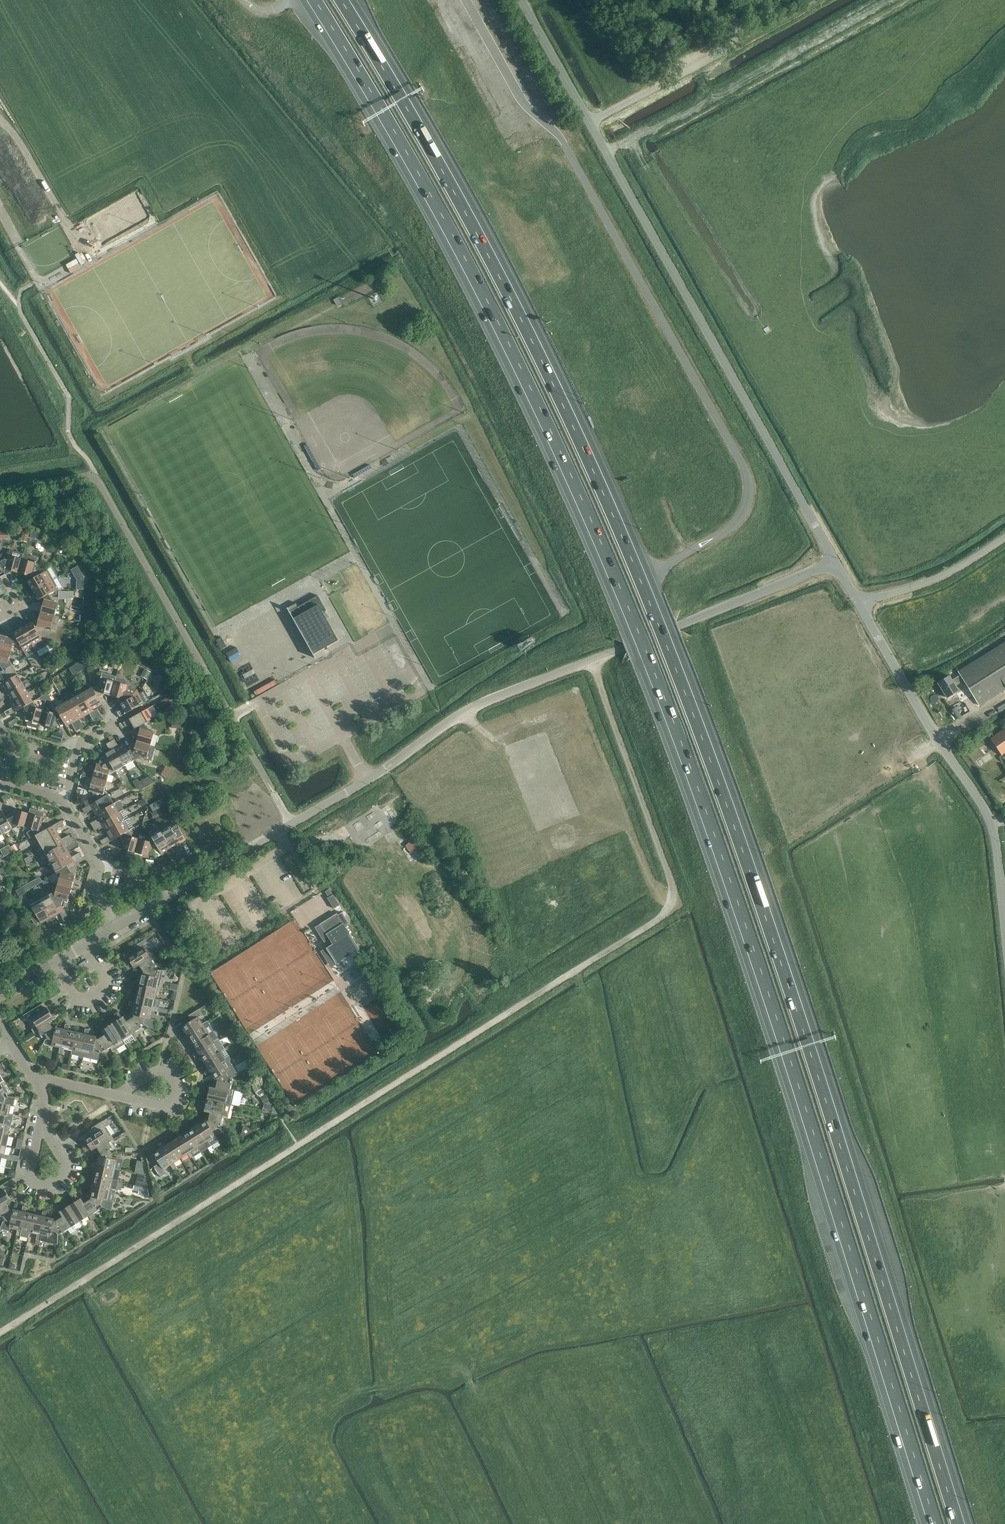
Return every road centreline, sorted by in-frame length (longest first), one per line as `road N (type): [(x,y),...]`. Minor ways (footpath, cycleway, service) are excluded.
road 1 (motorway): [(311,0),(461,256),(619,594),(785,1052),(932,1523)]
road 2 (motorway): [(961,1523),(809,1037),(657,611),(491,251),(345,0)]
road 3 (track): [(0,1333),(664,914),(670,879),(591,660)]
road 4 (tertiary): [(117,927),(473,707),(835,562)]
road 5 (tertiary): [(835,562),(522,0)]
road 6 (unclassified): [(1004,929),(991,824),(860,604)]
road 7 (unclassified): [(860,604),(947,574),(1004,539)]
road 8 (residential): [(54,966),(76,997),(104,991),(108,980),(86,946)]

